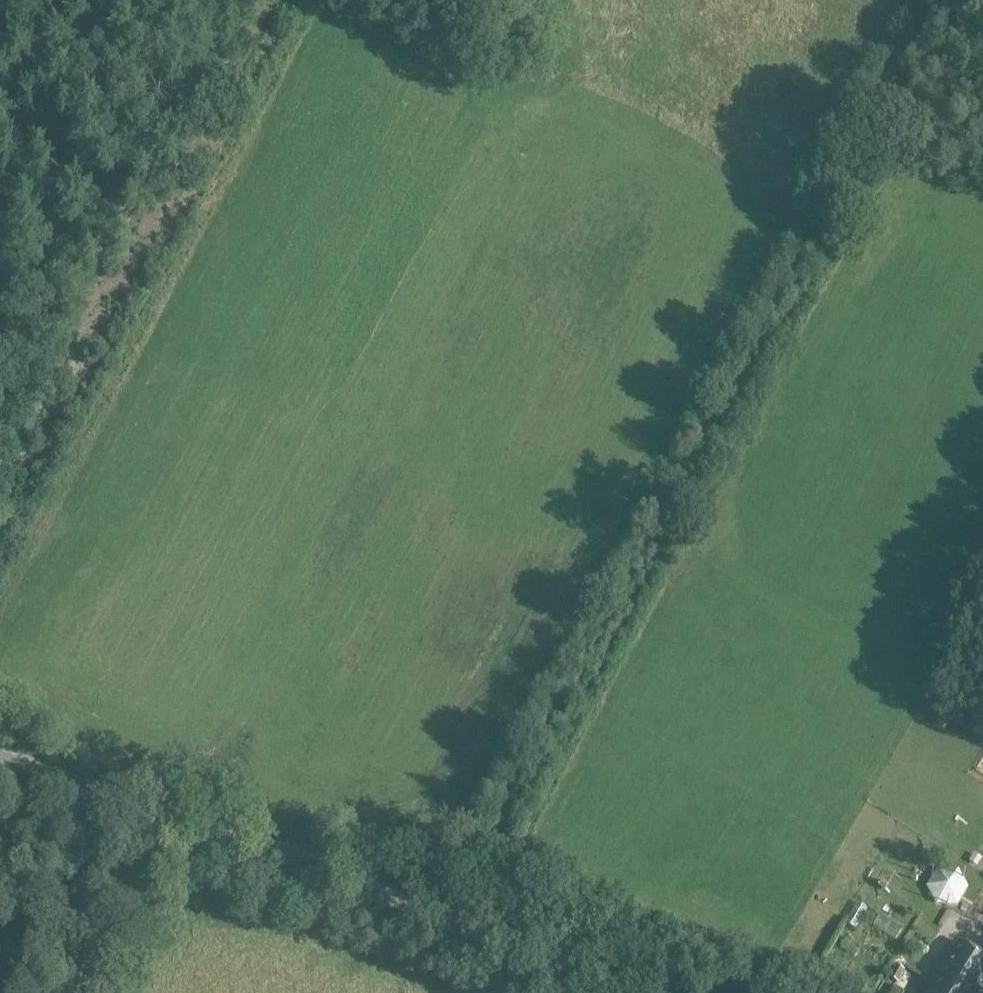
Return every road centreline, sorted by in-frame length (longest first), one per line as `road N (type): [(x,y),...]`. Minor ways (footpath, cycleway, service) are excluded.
road 1 (tertiary): [(604,992),(0,771)]

